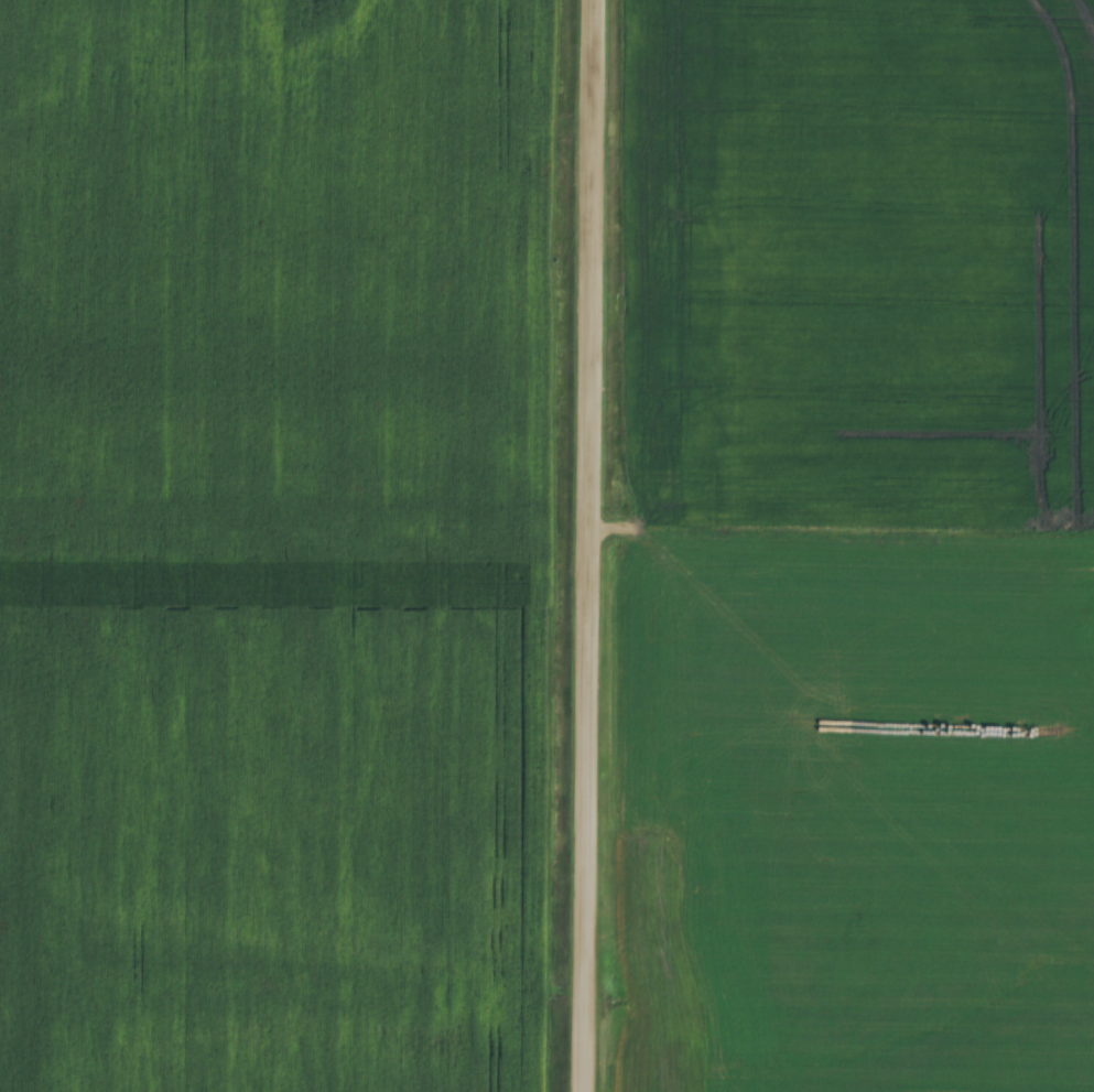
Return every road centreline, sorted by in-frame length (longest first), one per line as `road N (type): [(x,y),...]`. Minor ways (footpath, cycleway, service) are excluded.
road 1 (residential): [(589,1091),(599,0)]

